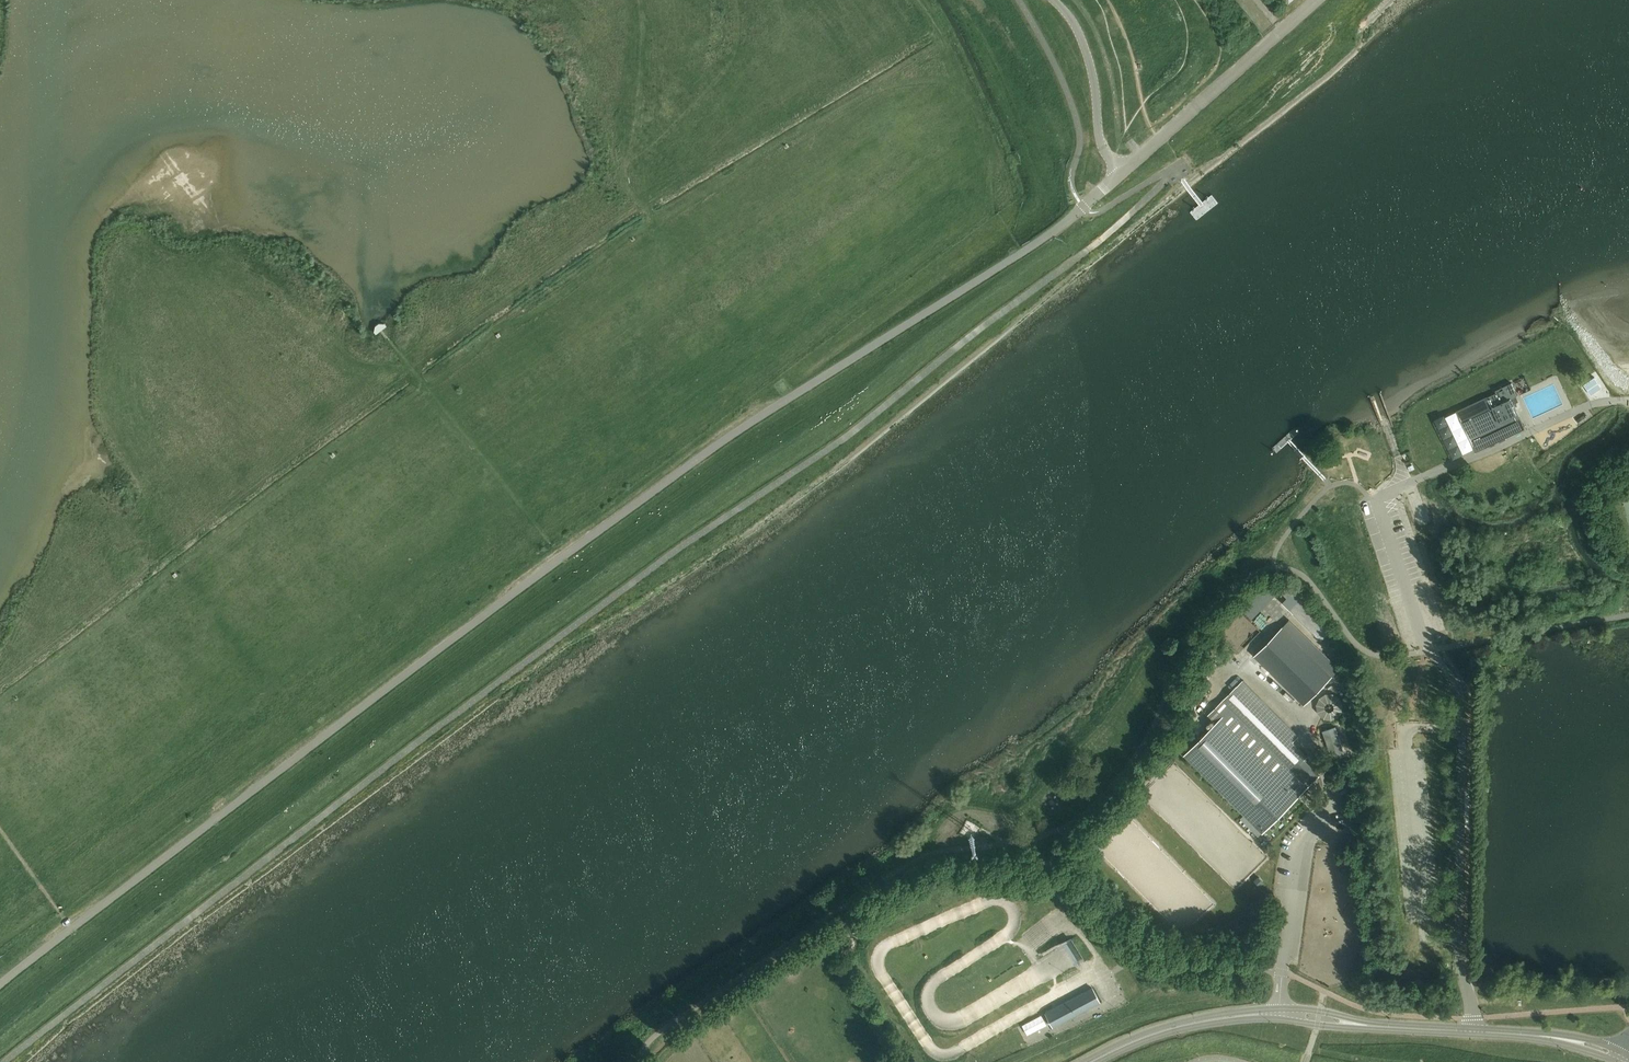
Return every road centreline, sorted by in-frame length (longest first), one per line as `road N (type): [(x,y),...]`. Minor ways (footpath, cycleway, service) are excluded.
road 1 (unclassified): [(0,986),(503,601),(748,427),(1028,248),(1122,173)]
road 2 (tertiary): [(1624,1058),(1562,1039),(1277,1013),(1154,1034),(1091,1061)]
road 3 (unclassified): [(1122,173),(1314,0)]
road 4 (residential): [(1054,0),(1077,29),(1100,139),(1122,173)]
road 5 (track): [(1124,132),(1122,71),(1096,0)]
road 6 (unclassified): [(1628,401),(1580,409),(1504,444)]

